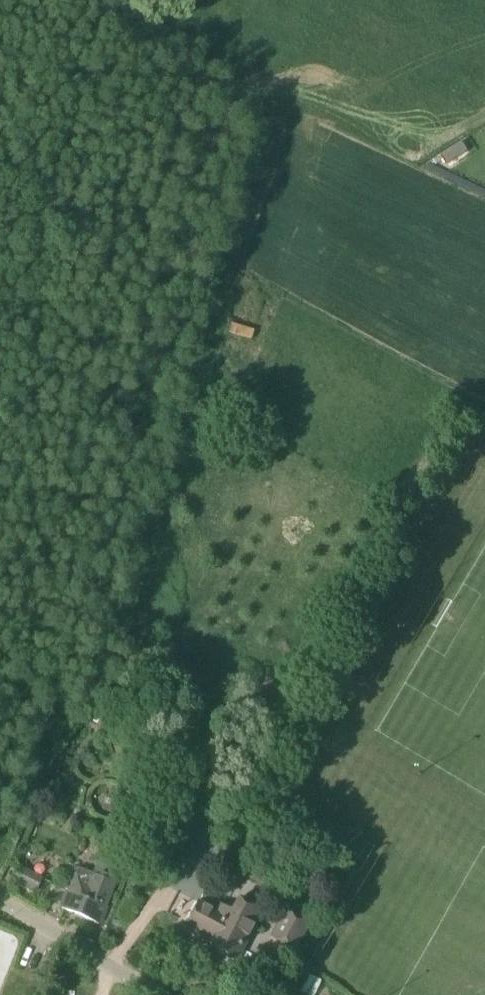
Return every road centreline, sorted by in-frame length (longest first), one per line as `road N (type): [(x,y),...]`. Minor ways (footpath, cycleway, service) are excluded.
road 1 (residential): [(158,994),(0,903)]

